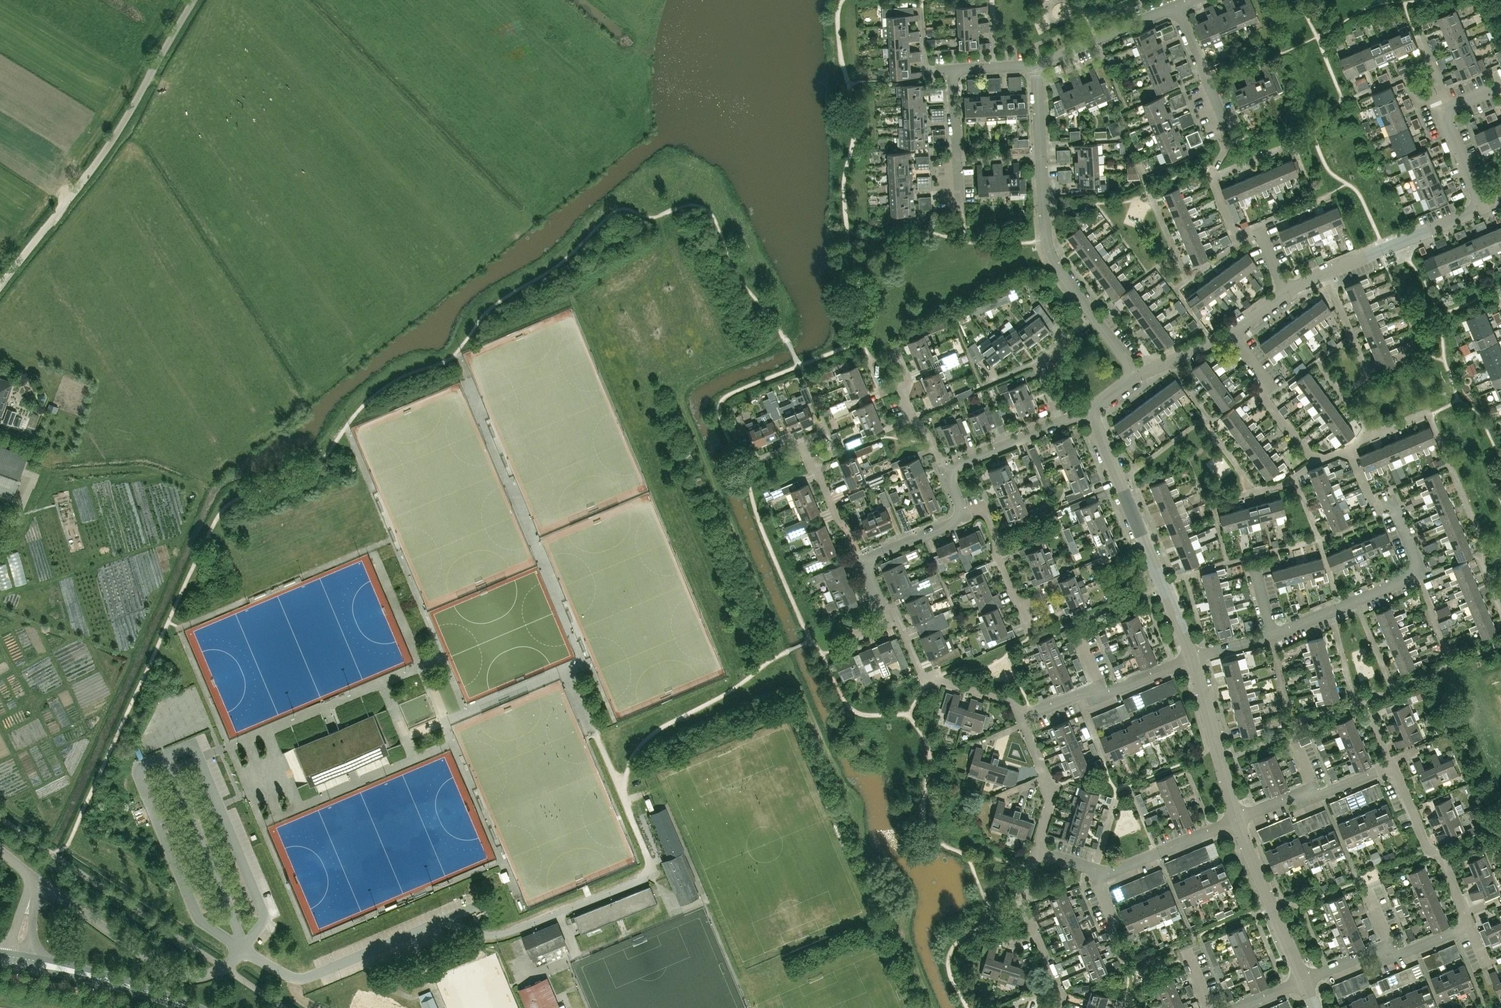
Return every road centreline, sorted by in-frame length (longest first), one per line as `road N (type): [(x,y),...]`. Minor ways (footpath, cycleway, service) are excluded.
road 1 (residential): [(1193,658),(1416,573),(1392,500),(1375,508),(1349,449)]
road 2 (unclassified): [(0,286),(105,150),(194,0)]
road 3 (residential): [(1137,374),(1049,250),(1035,64)]
road 4 (residential): [(1193,658),(1089,410)]
road 5 (residential): [(1287,293),(1259,232),(1236,241),(1212,179),(1289,146)]
road 6 (unclassified): [(242,951),(210,976),(180,978),(40,882)]
road 7 (residential): [(1236,819),(1106,873),(1034,852)]
road 8 (secondary): [(192,1007),(13,960)]
road 9 (residential): [(1302,980),(1236,819)]
road 10 (residential): [(1019,719),(1011,703),(929,678),(898,620)]
road 11 (residential): [(1325,274),(1480,206)]
road 12 (residential): [(1464,913),(1389,763)]
road 13 (residential): [(1236,819),(1193,658)]
road 14 (residential): [(1314,462),(1260,393),(1270,384),(1231,334)]
road 15 (residential): [(1034,852),(1022,899),(1061,996),(1058,1007)]
road 16 (residential): [(946,470),(1089,410)]
road 17 (residential): [(1035,64),(1176,7)]
road 18 (residential): [(1028,628),(981,510),(966,516)]
road 19 (residential): [(1034,852),(1050,792),(1019,719)]
road 20 (residential): [(952,69),(960,209)]
road 21 (residential): [(1223,137),(1224,121),(1176,7)]

